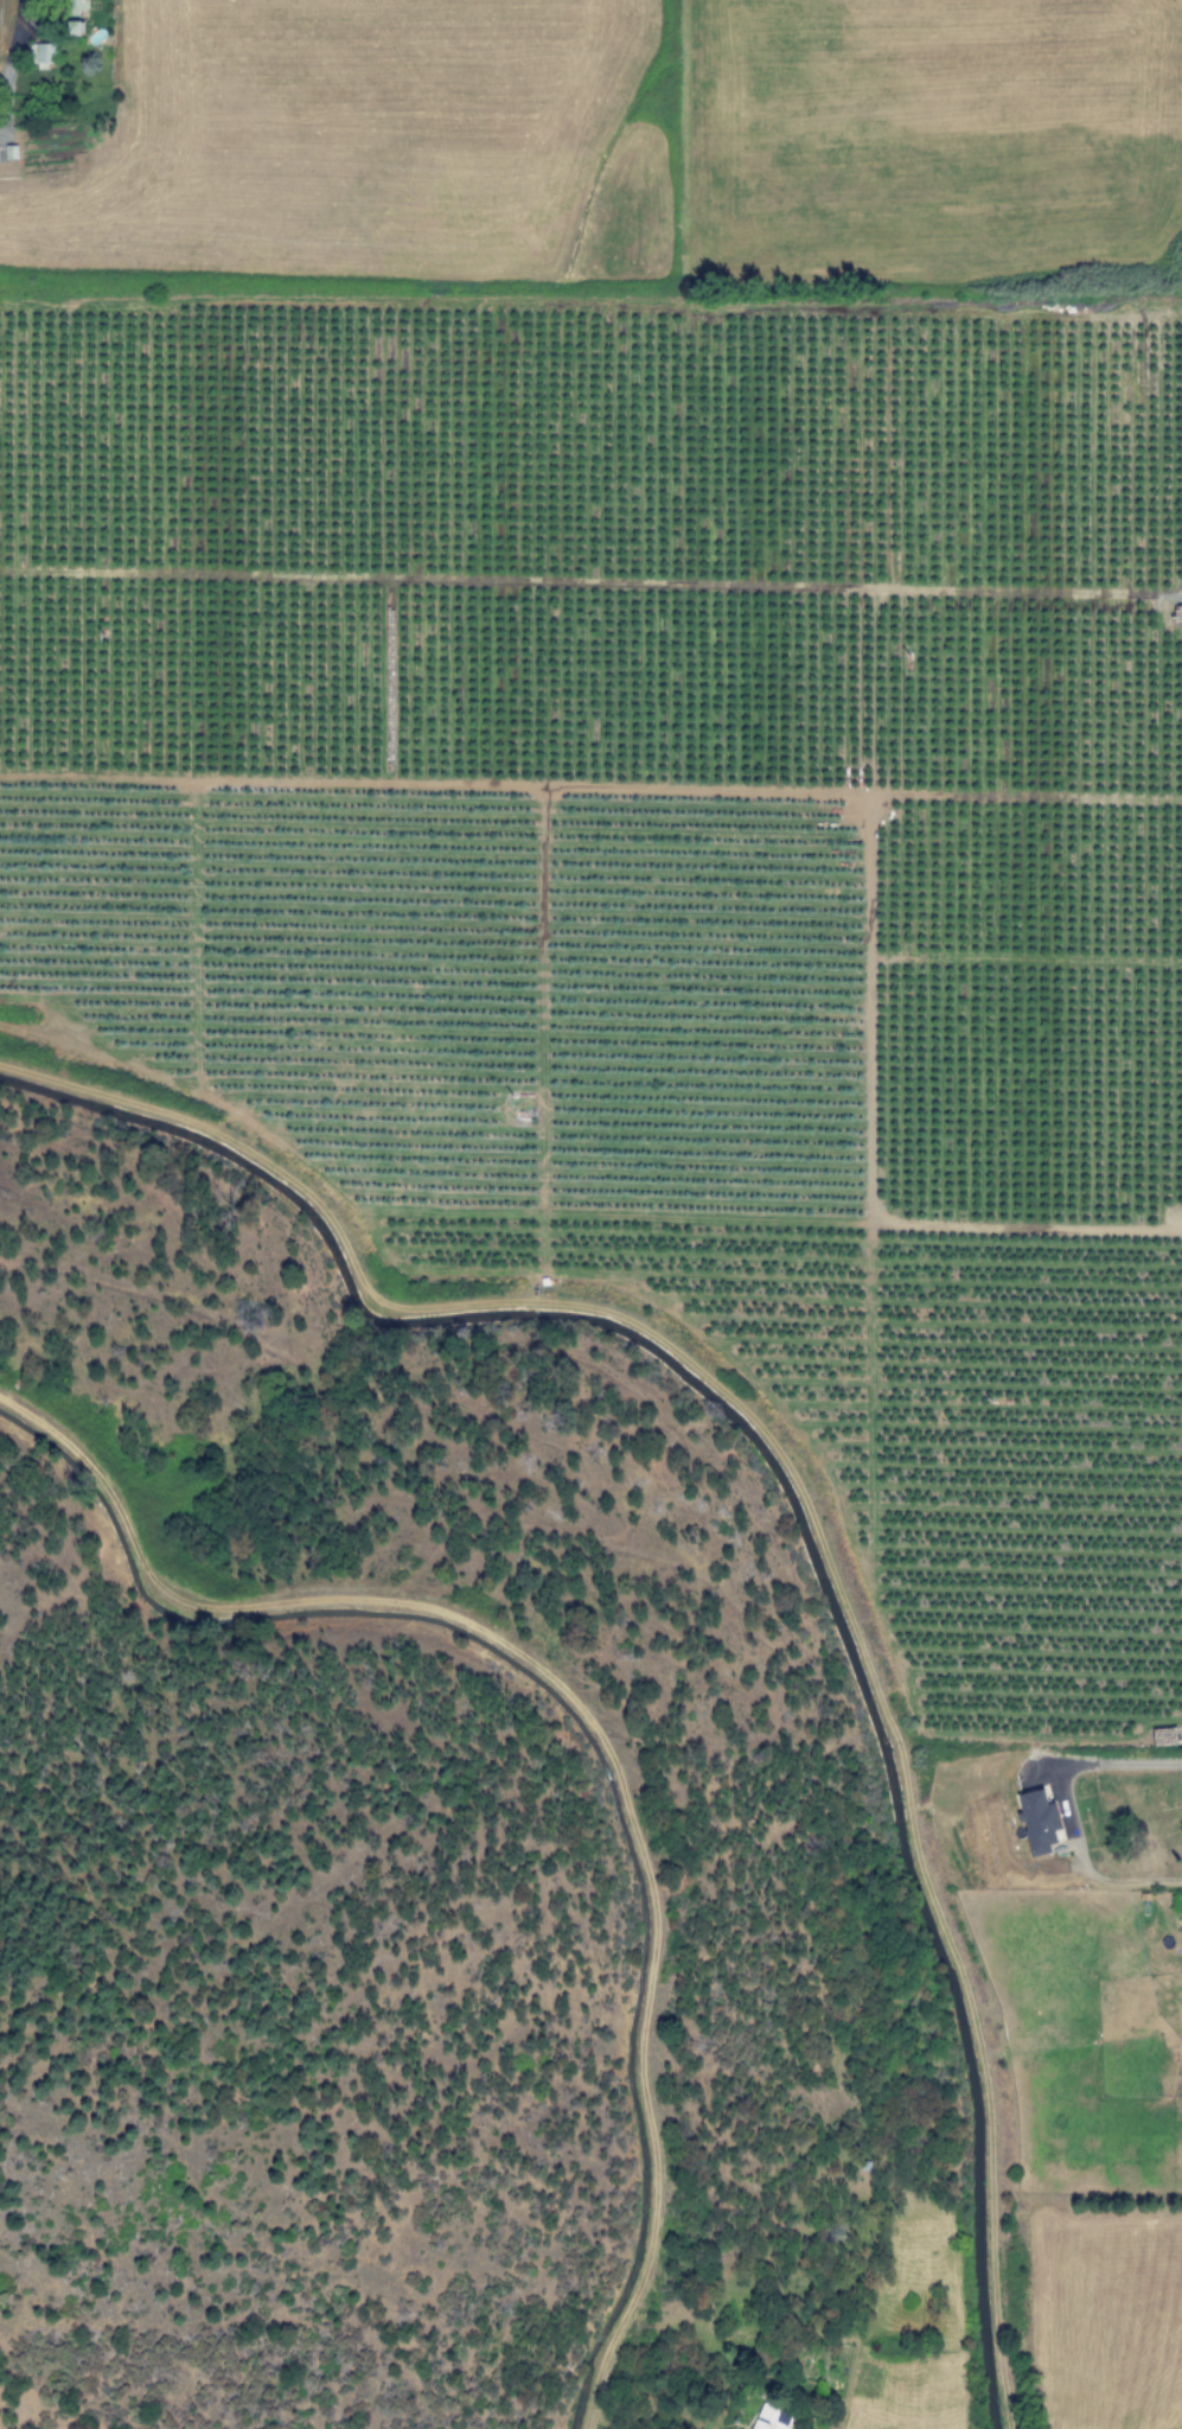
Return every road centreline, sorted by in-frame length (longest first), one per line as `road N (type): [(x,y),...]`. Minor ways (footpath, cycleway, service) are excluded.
road 1 (track): [(582,2428),(596,2366),(640,2265),(651,2166),(634,2071),(650,1962),(648,1905),(607,1755),(539,1675),(443,1614),(325,1600),(190,1609),(154,1594),(103,1487),(57,1440),(0,1403)]

